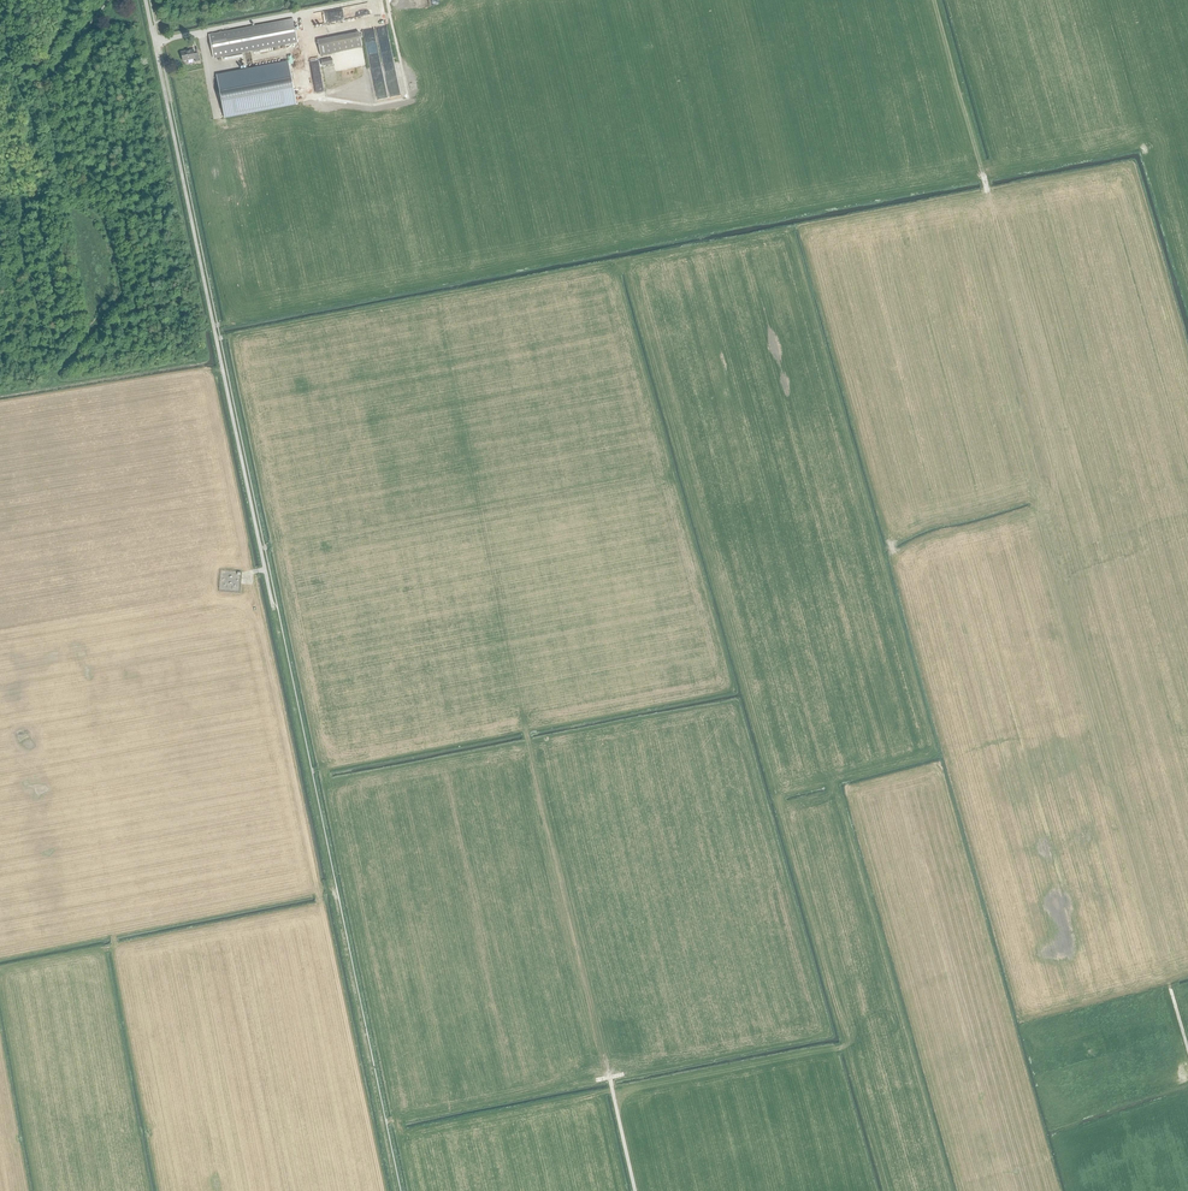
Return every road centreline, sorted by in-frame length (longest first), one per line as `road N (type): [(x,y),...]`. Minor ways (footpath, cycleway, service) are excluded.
road 1 (unclassified): [(273,608),(146,0)]
road 2 (track): [(273,608),(397,1190)]

